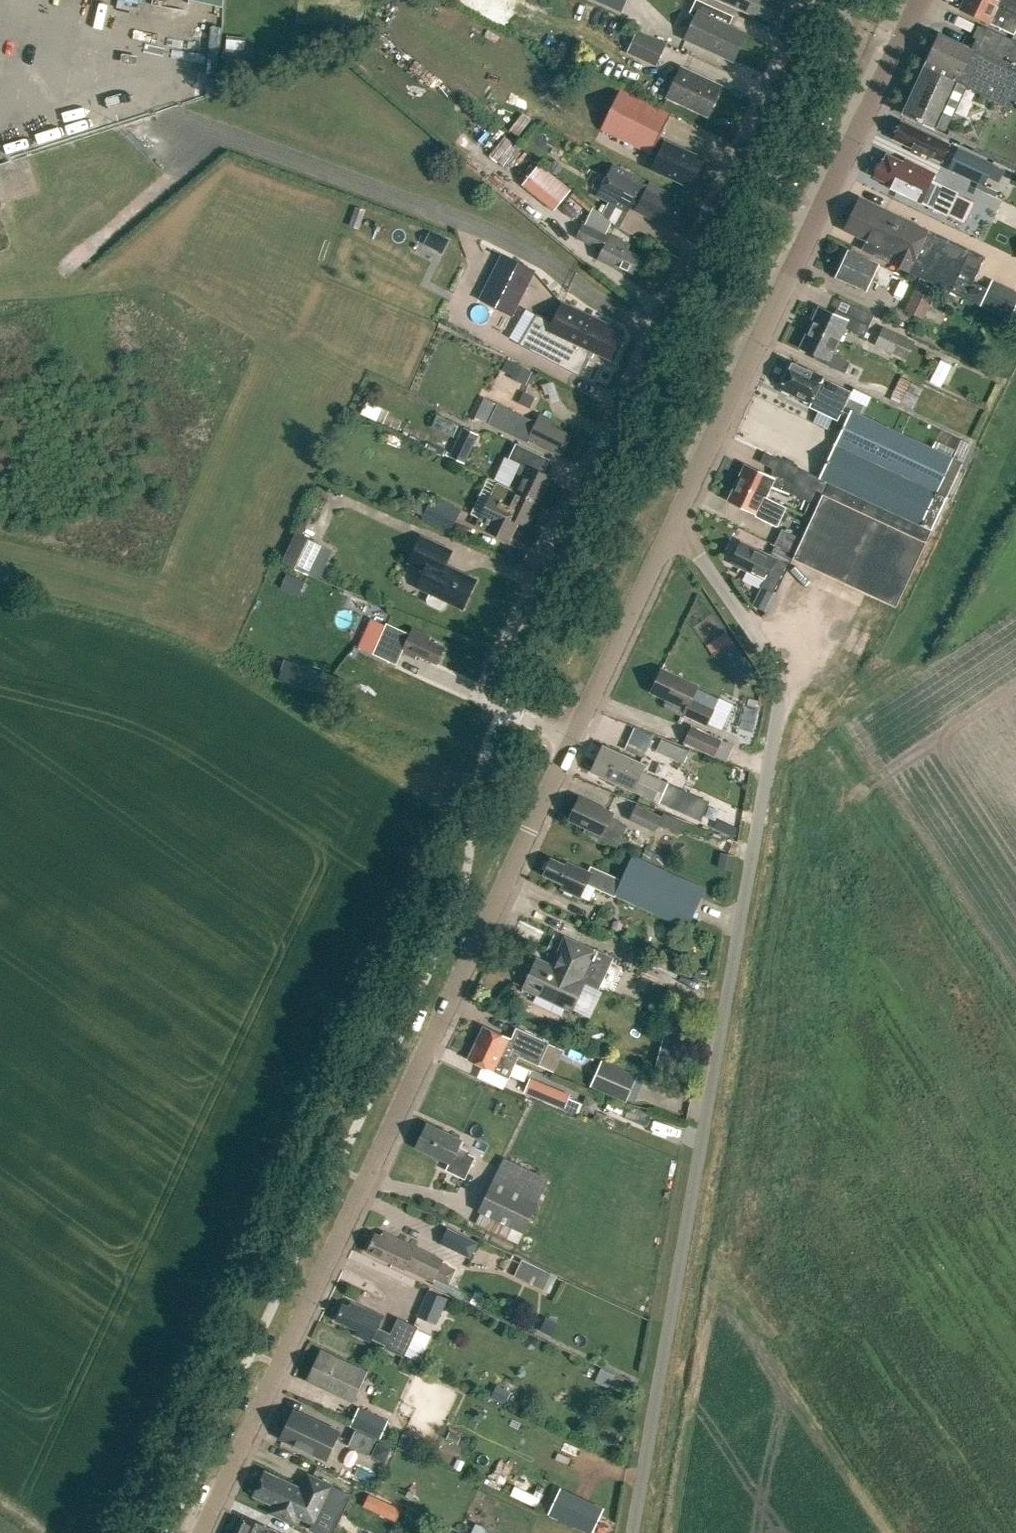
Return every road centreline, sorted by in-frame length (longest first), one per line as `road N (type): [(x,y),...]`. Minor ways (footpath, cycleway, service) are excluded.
road 1 (unclassified): [(632,1532),(778,683),(766,650),(671,523)]
road 2 (unclassified): [(203,1532),(570,741)]
road 3 (residential): [(570,741),(504,708),(494,689),(496,666),(806,0)]
road 4 (unclassified): [(671,523),(917,0)]
road 5 (unclassified): [(570,741),(671,523)]

